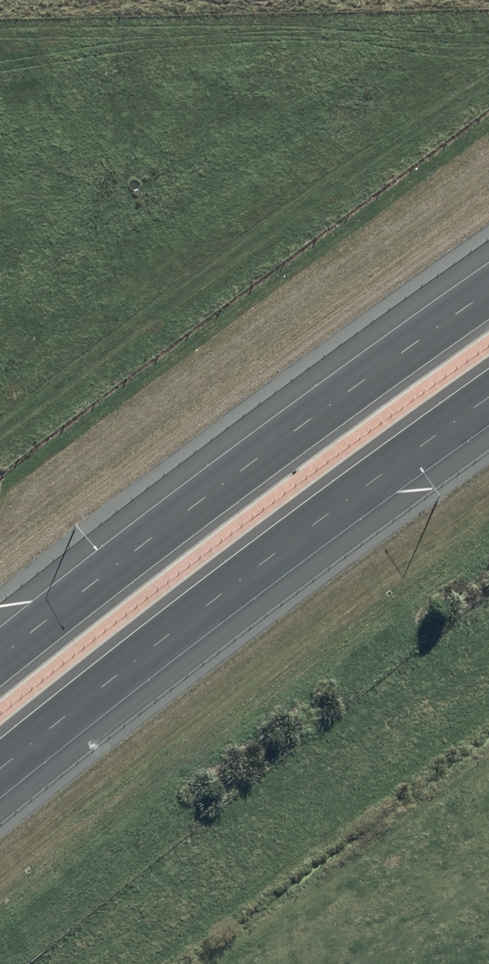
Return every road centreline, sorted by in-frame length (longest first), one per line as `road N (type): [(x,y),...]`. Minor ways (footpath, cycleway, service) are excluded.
road 1 (motorway): [(488,397),(0,769)]
road 2 (motorway): [(0,658),(488,291)]

